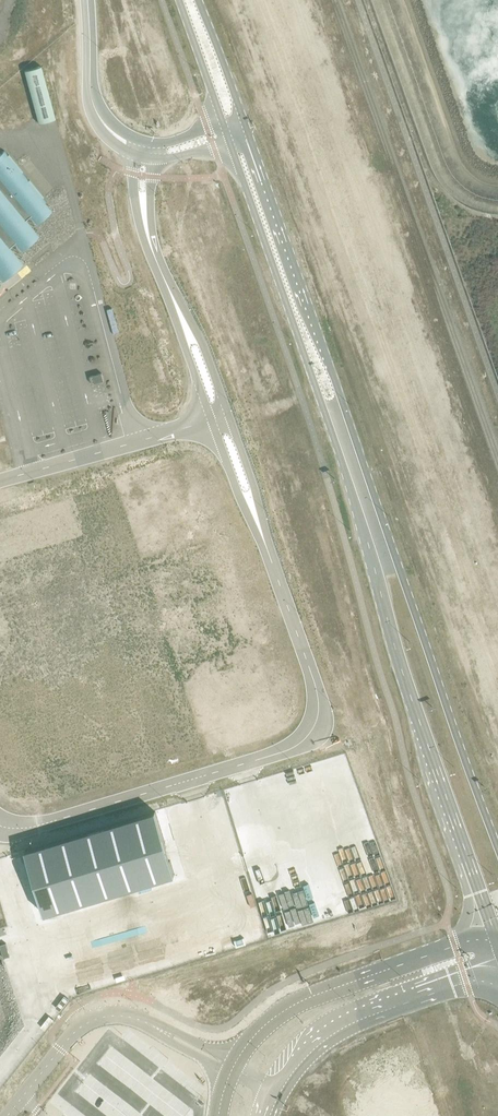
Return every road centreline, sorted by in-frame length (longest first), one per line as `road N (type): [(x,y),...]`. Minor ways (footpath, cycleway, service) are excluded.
road 1 (secondary): [(230,141),(497,943)]
road 2 (secondary): [(497,851),(245,126)]
road 3 (unclassified): [(0,827),(36,826),(305,739),(318,712),(316,687),(258,523)]
road 4 (unclassified): [(133,444),(92,285),(74,264)]
road 5 (unclassified): [(120,141),(91,101),(87,0)]
road 6 (unclassified): [(0,341),(33,472)]
road 7 (secondary): [(245,126),(199,0)]
road 8 (secondary): [(179,0),(223,125)]

